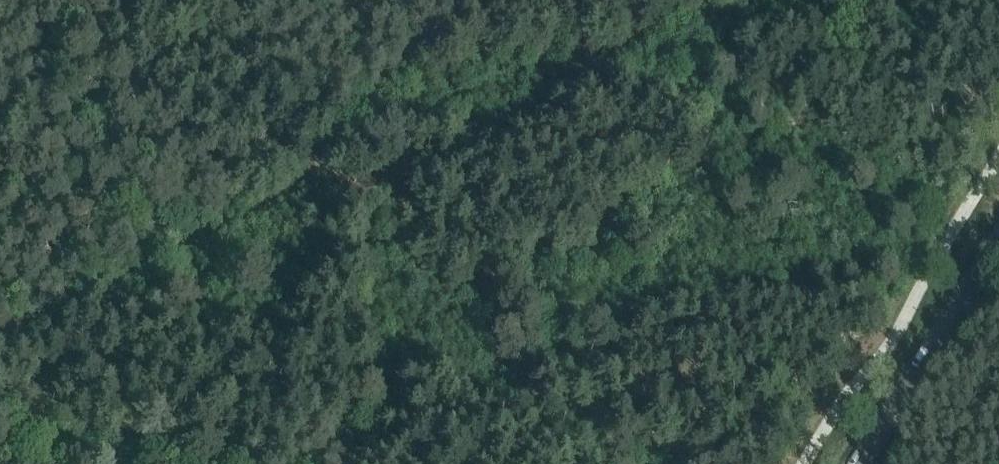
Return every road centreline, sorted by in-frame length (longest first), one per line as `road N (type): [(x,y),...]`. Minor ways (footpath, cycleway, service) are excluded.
road 1 (tertiary): [(861,463),(998,243)]

